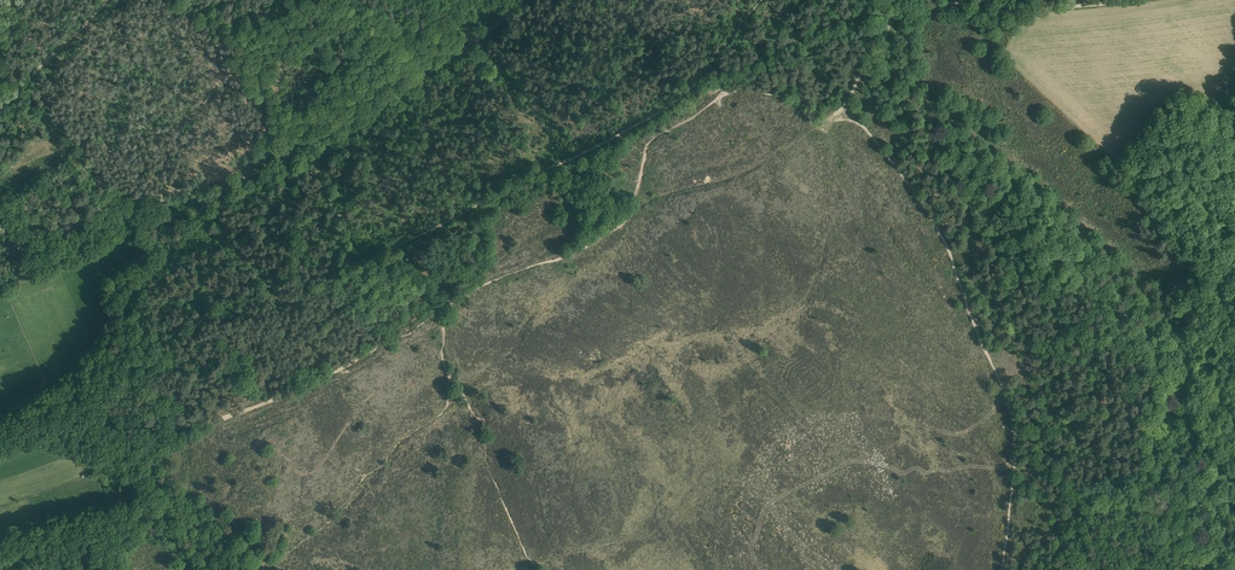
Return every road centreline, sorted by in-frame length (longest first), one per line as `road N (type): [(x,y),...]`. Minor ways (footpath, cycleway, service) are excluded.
road 1 (track): [(700,81),(625,132),(343,264)]
road 2 (track): [(343,264),(299,273),(205,322),(145,381),(74,406),(0,419)]
road 3 (track): [(515,0),(463,50),(258,168)]
road 4 (track): [(209,194),(65,371),(0,417)]
road 5 (track): [(1126,0),(1027,10),(945,2),(892,14)]
road 6 (track): [(106,0),(18,93)]

